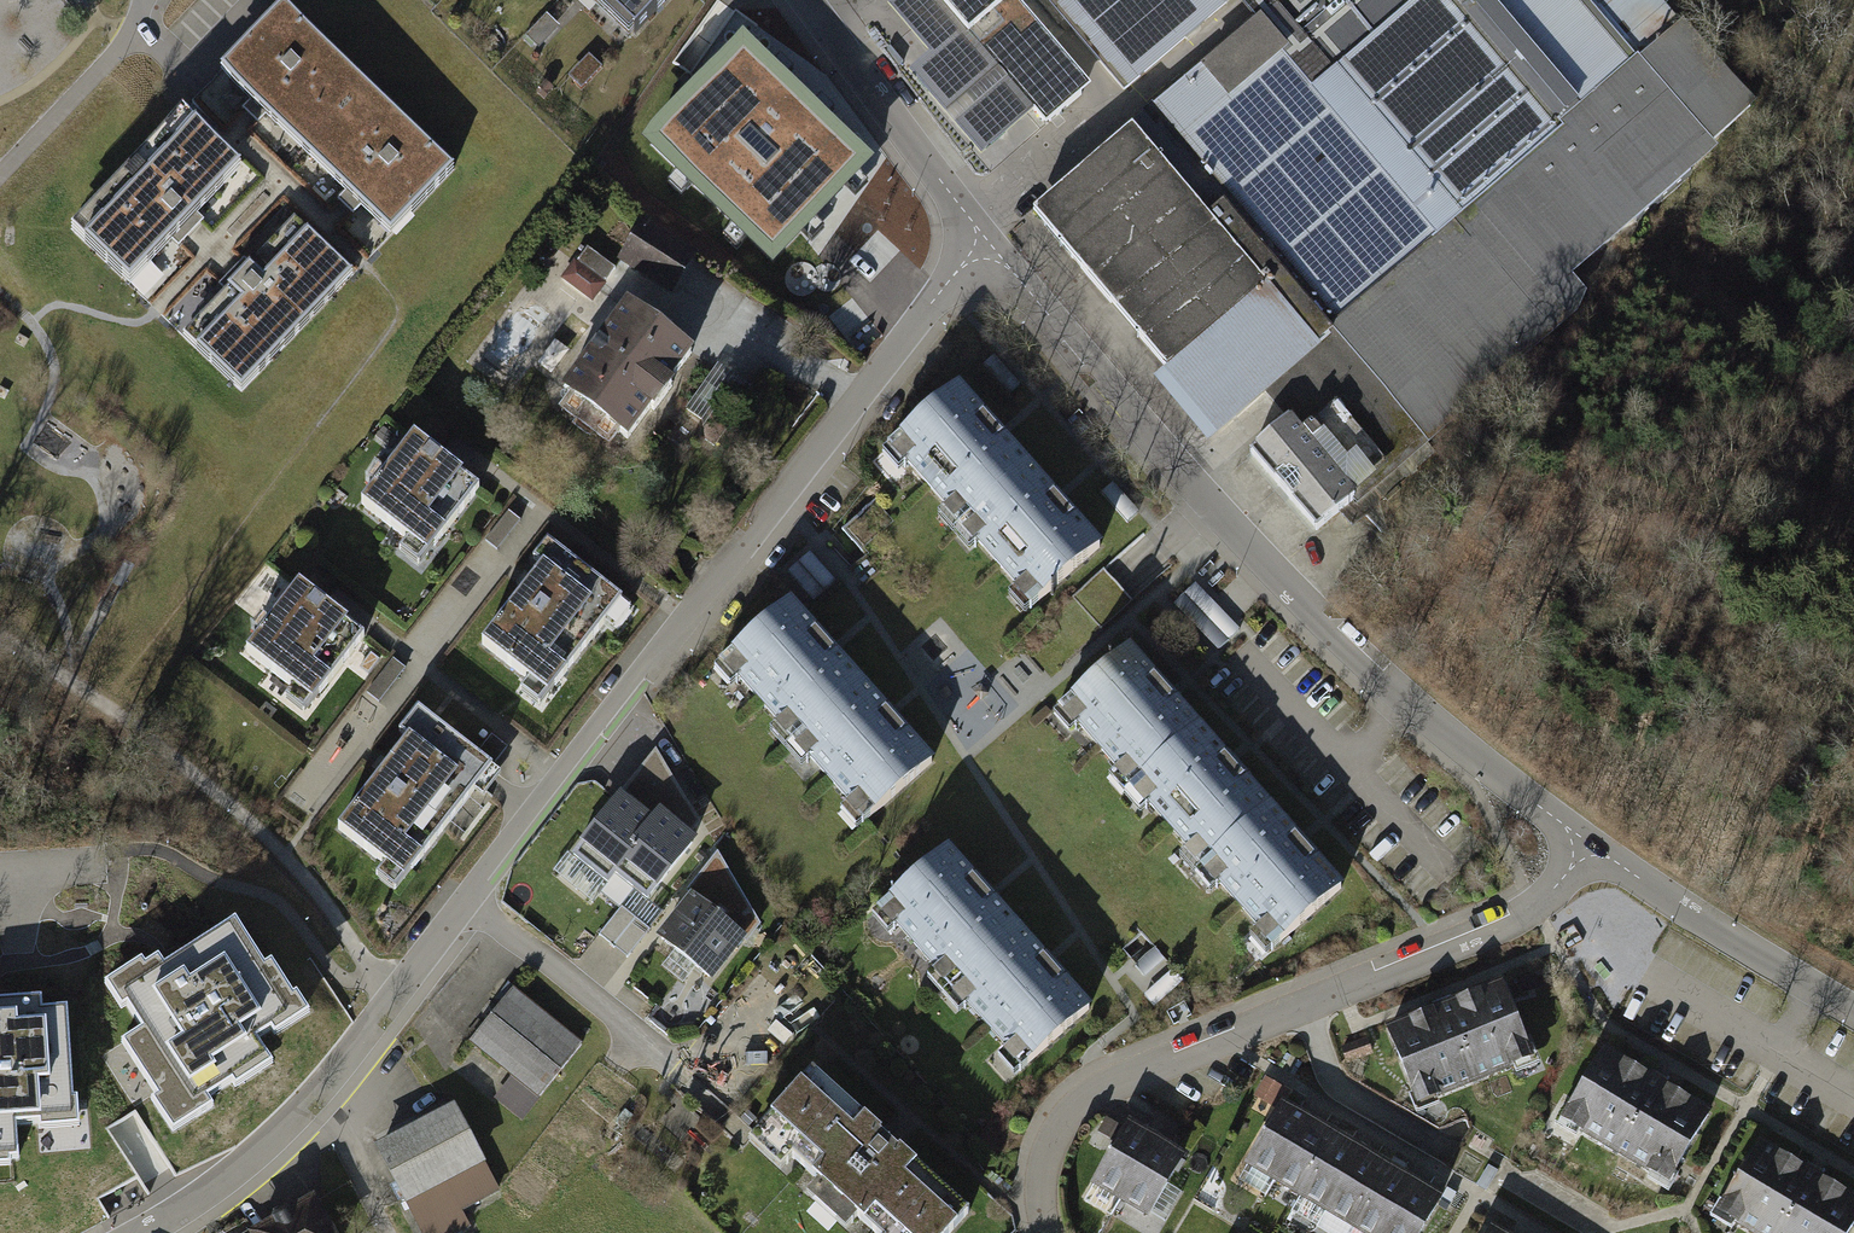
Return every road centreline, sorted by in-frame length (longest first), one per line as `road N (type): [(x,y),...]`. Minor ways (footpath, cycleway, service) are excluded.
road 1 (residential): [(1602,866),(1327,619),(984,240)]
road 2 (residential): [(471,900),(984,240)]
road 3 (residential): [(1044,1232),(1036,1159),(1096,1085),(1535,917),(1602,866)]
road 4 (residential): [(145,1232),(224,1188),(316,1101),(471,900)]
road 5 (residential): [(471,900),(710,1082),(738,1045)]
road 6 (residential): [(984,240),(807,0)]
road 7 (residential): [(1853,1019),(1602,866)]
road 8 (residential): [(0,178),(132,37),(149,0)]

